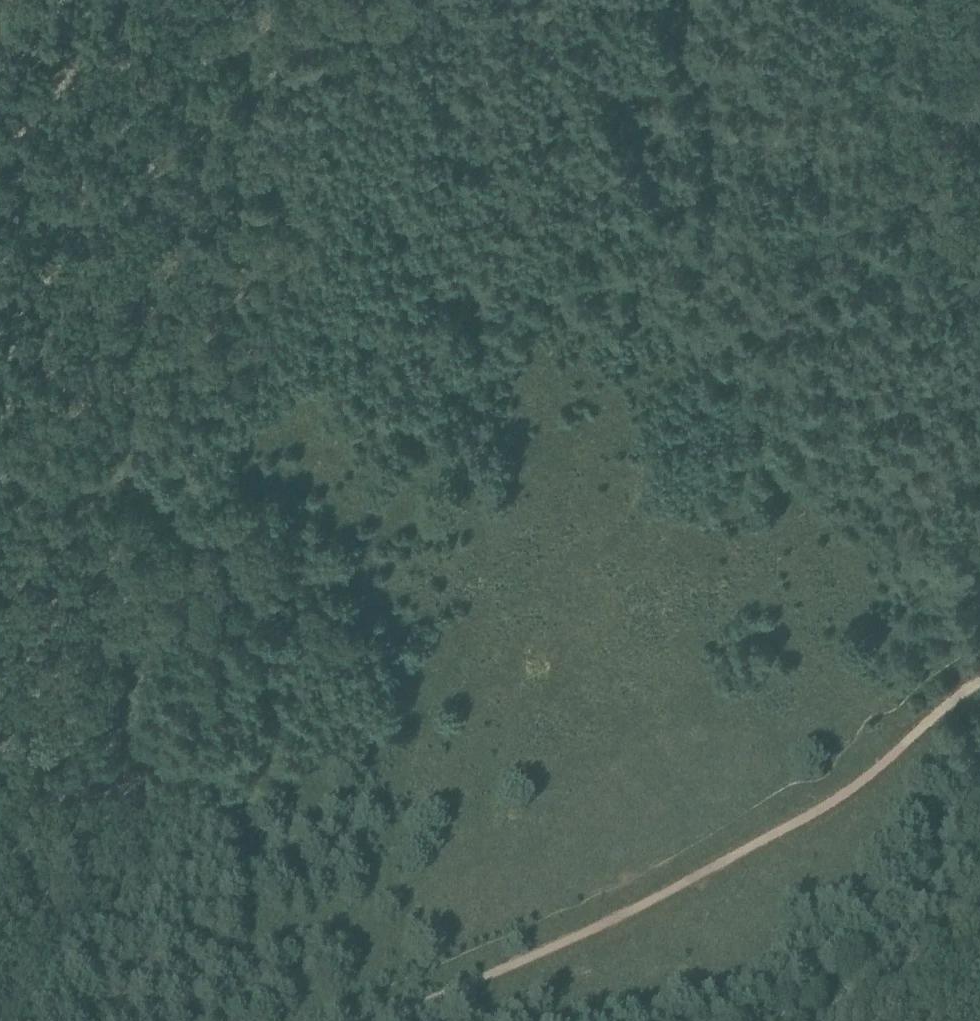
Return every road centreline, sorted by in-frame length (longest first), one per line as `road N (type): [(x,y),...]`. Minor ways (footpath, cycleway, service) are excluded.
road 1 (track): [(979,682),(875,774),(783,831),(588,937),(384,1020)]

